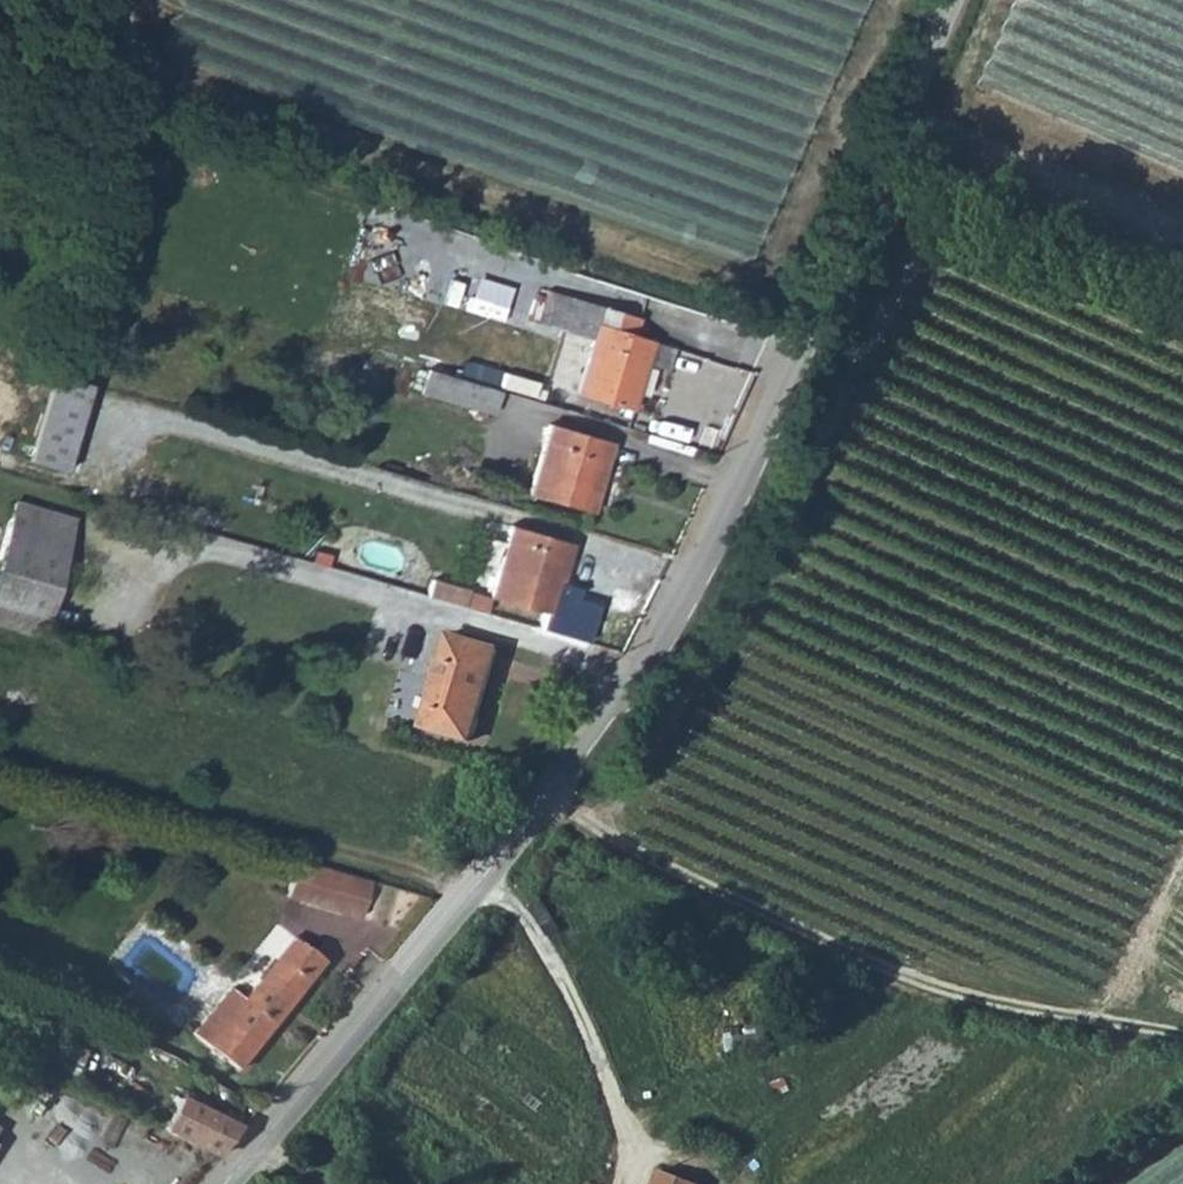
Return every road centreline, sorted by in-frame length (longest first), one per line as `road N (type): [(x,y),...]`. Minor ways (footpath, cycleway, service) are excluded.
road 1 (unclassified): [(222,1183),(490,886),(613,723),(669,634),(744,489),(955,0)]
road 2 (track): [(557,801),(596,833),(928,987),(1182,1040)]
road 3 (track): [(490,886),(0,753)]
road 4 (track): [(622,1121),(846,1038),(928,987)]
road 5 (track): [(490,886),(540,932),(595,1039),(632,1152)]
road 6 (track): [(906,117),(1182,220)]
road 7 (track): [(0,1000),(117,1047)]

